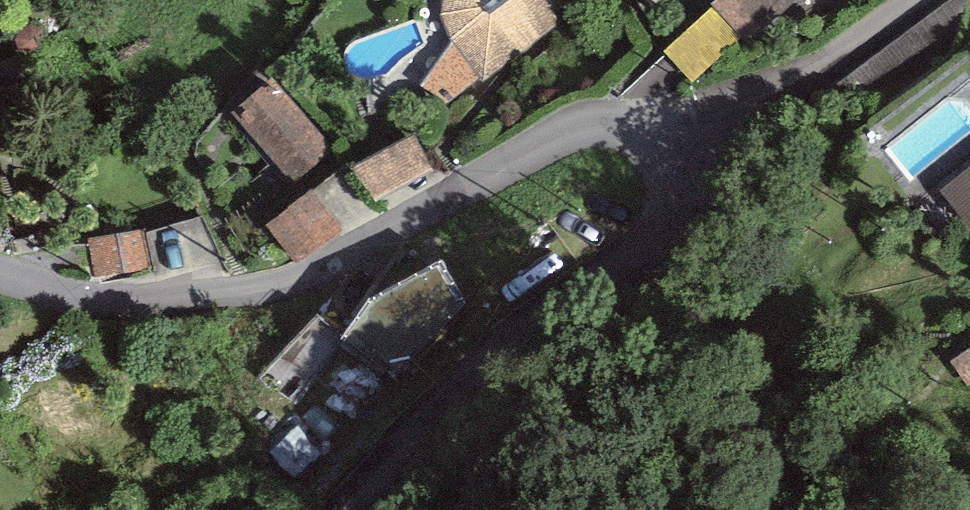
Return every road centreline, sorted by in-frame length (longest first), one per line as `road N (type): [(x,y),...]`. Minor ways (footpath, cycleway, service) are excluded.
road 1 (residential): [(0,275),(111,303),(277,287),(547,143),(603,126),(661,140)]
road 2 (residential): [(661,140),(679,193),(654,235),(556,306),(437,411),(349,509)]
road 3 (residential): [(661,140),(818,69),(920,0)]

